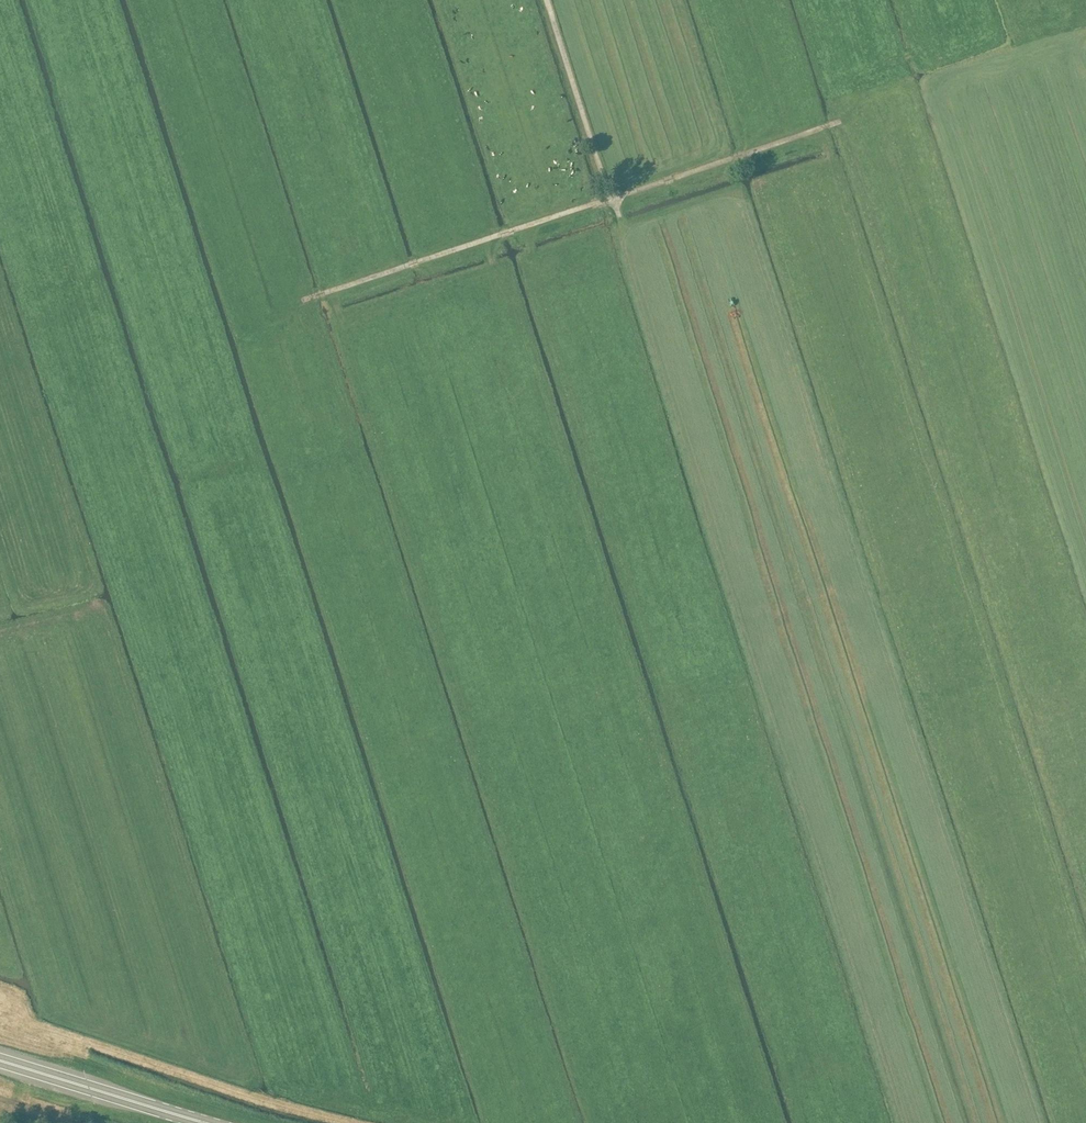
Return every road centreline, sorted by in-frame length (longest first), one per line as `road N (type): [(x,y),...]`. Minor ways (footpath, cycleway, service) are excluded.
road 1 (primary): [(0,1060),(204,1122)]

